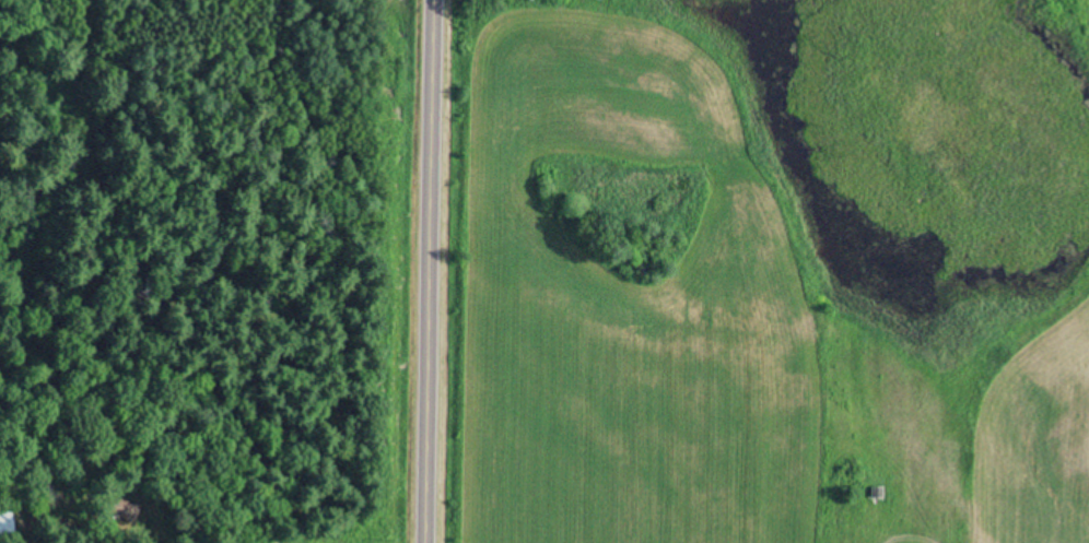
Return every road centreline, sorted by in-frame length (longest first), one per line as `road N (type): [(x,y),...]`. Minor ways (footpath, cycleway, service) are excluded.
road 1 (secondary): [(424,542),(434,0)]

